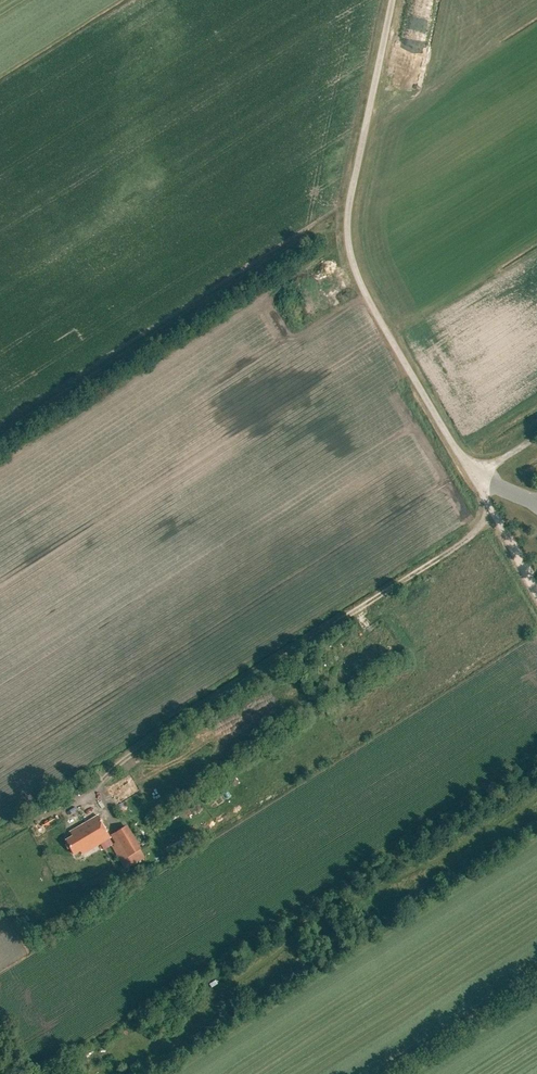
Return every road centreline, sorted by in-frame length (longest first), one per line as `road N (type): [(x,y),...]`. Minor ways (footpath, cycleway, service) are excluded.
road 1 (unclassified): [(391,0),(350,200),(350,252),(388,336),(495,518)]
road 2 (track): [(392,1073),(536,981)]

